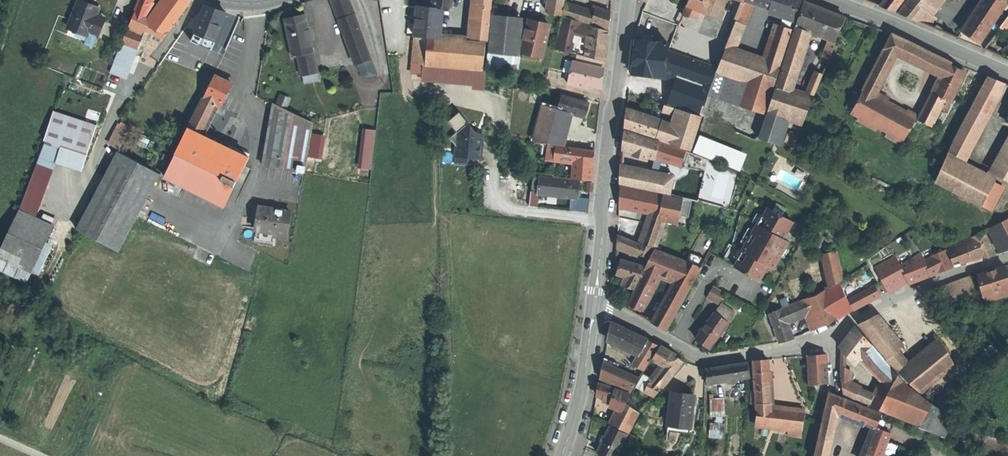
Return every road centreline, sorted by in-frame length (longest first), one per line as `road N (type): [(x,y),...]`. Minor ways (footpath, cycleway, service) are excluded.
road 1 (residential): [(595,308),(706,361),(728,358),(798,346),(888,301),(1007,258)]
road 2 (tertiary): [(629,0),(595,308)]
road 3 (tertiary): [(837,0),(1007,70)]
road 4 (tertiary): [(595,308),(562,455)]

